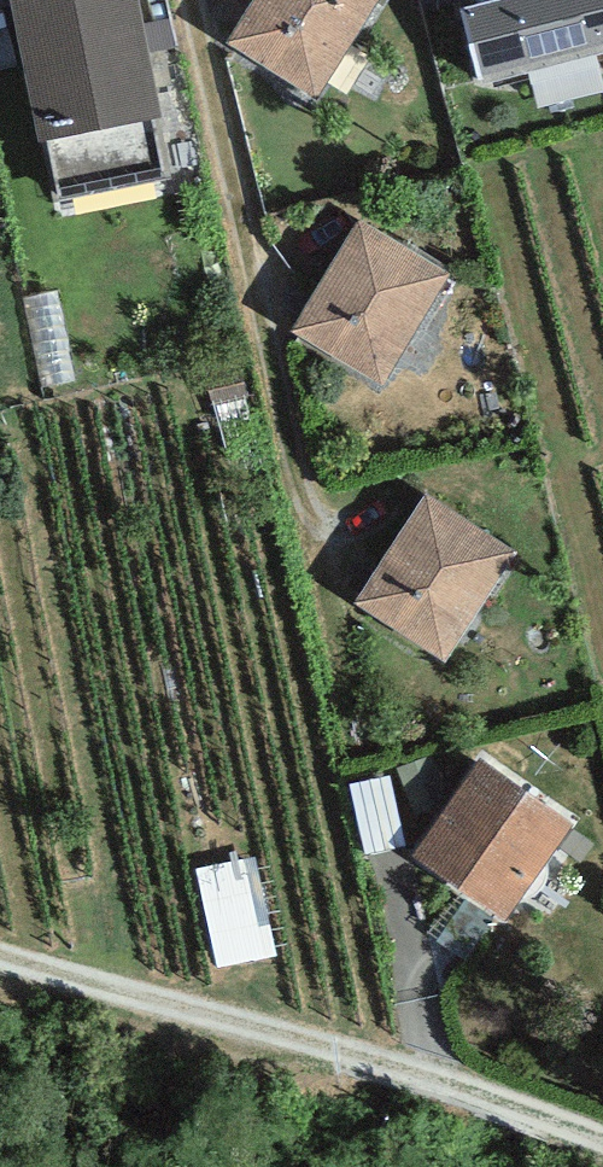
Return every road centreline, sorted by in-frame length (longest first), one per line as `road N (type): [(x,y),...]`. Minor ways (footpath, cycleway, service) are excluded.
road 1 (track): [(206,0),(382,745)]
road 2 (track): [(0,953),(602,1140)]
road 3 (track): [(457,1090),(407,868)]

